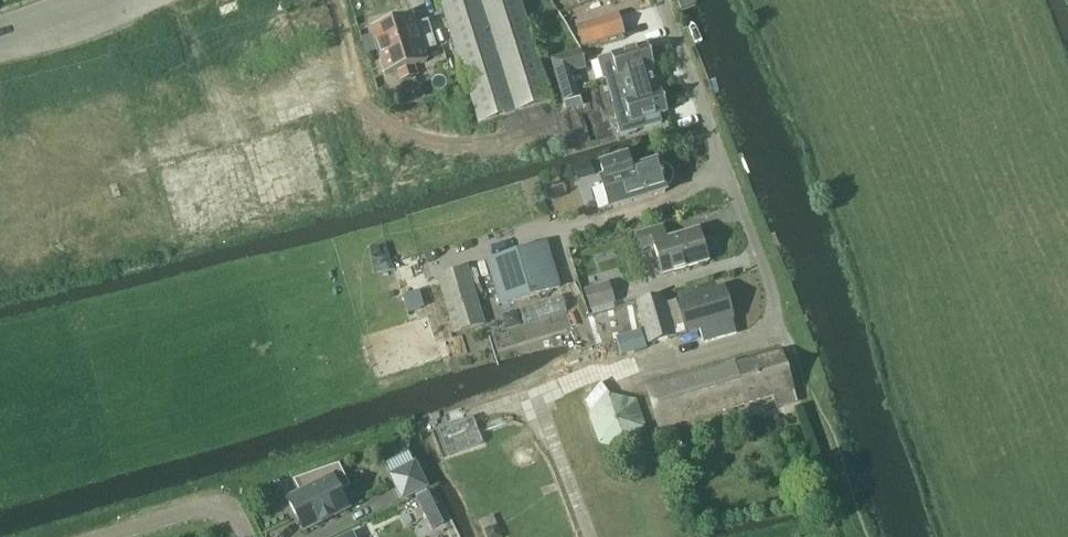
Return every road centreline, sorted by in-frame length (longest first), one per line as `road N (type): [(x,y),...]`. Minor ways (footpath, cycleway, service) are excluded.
road 1 (unclassified): [(662,0),(779,328)]

